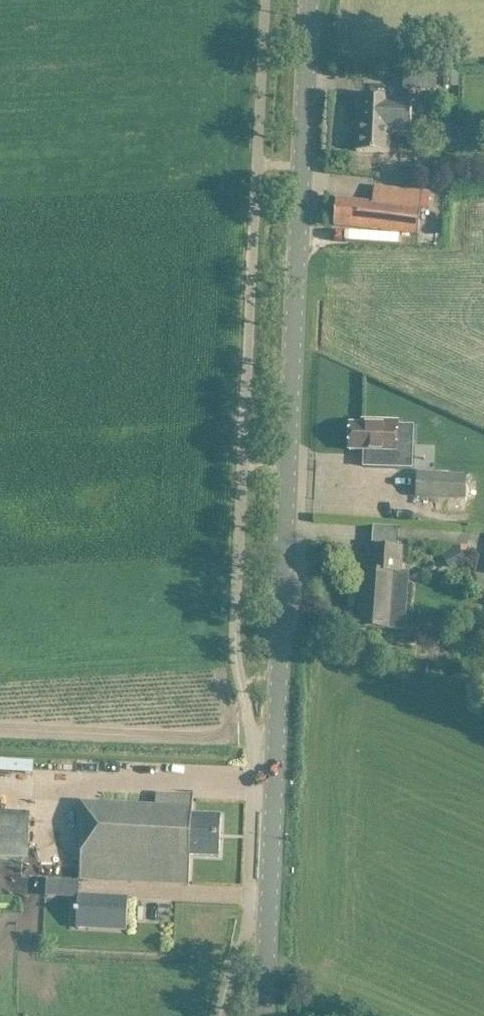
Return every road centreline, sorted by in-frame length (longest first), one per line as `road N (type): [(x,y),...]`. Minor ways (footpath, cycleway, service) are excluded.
road 1 (unclassified): [(265,1015),(309,0)]

